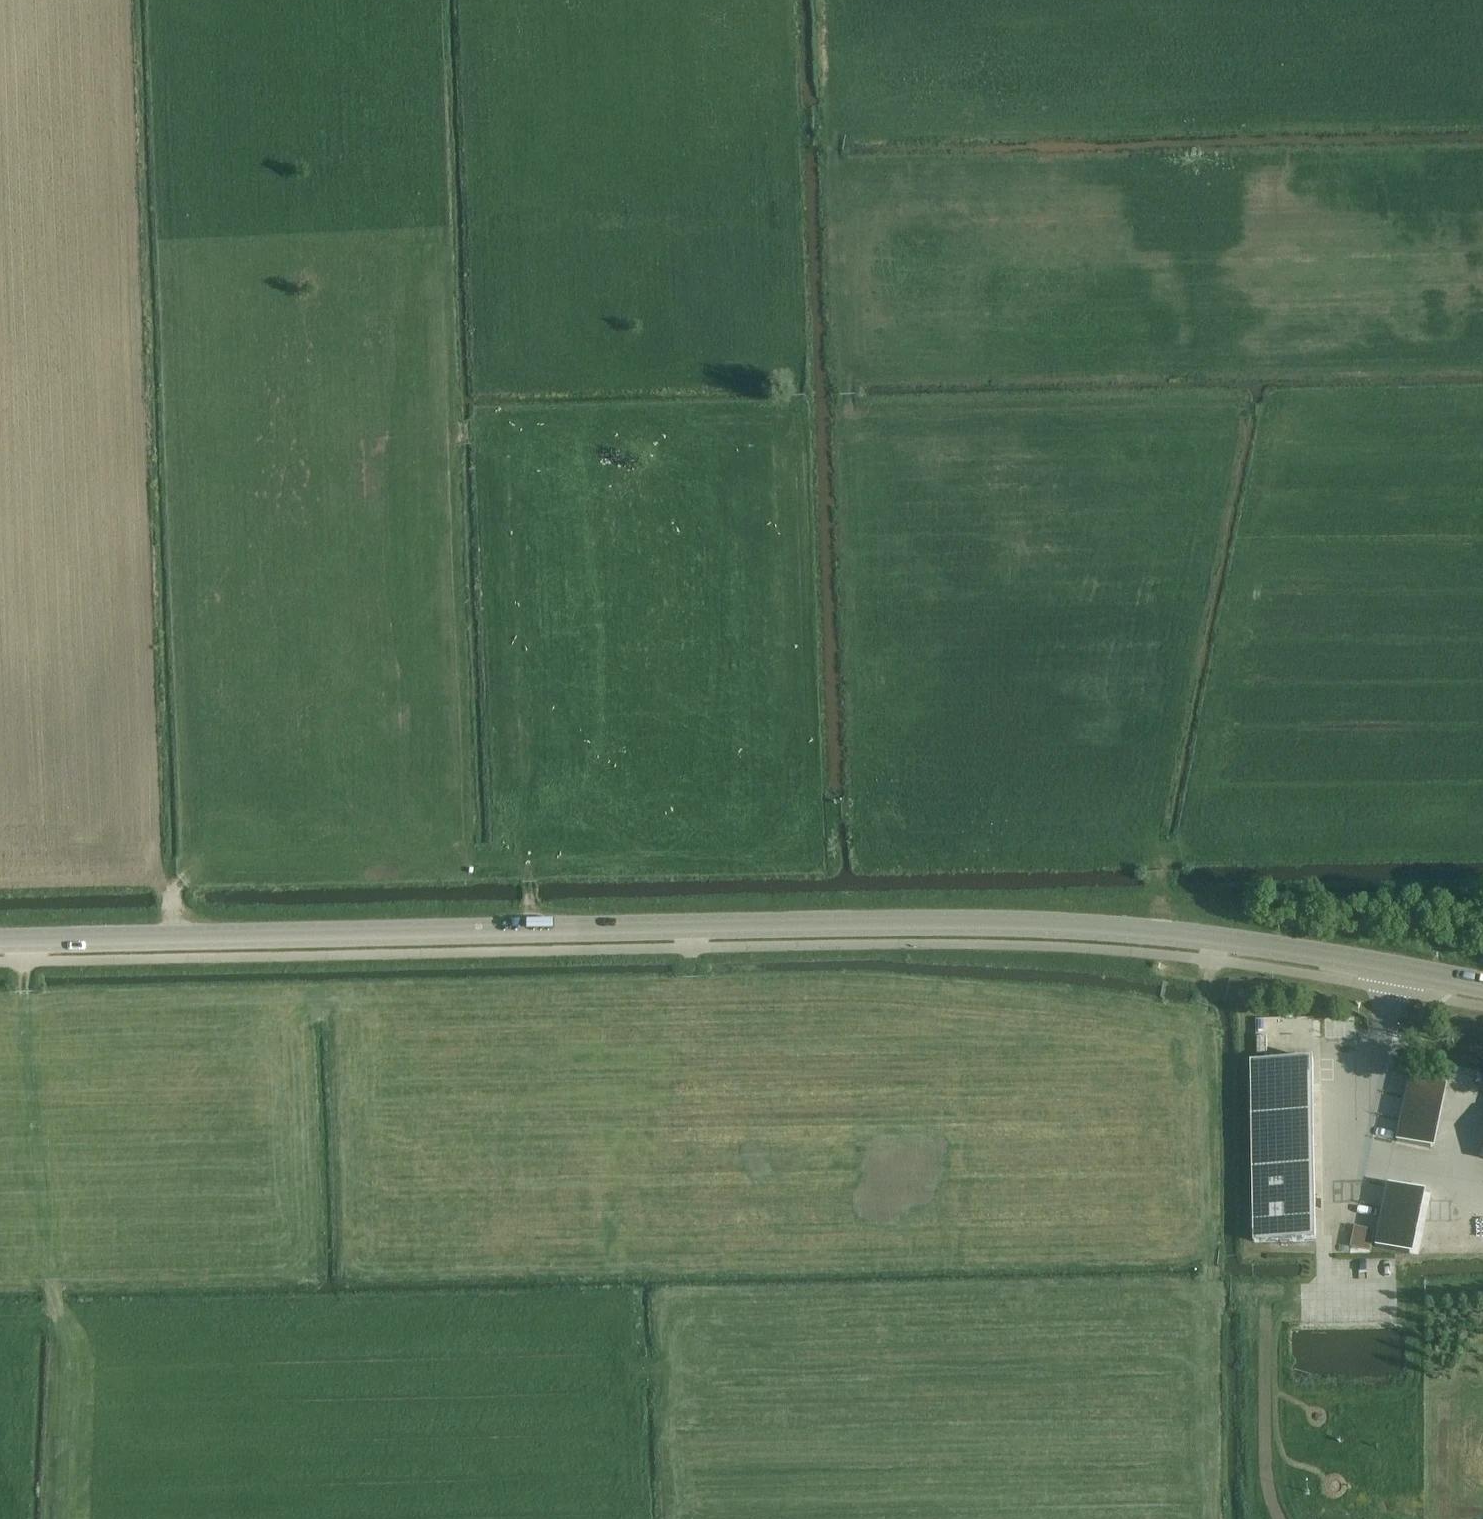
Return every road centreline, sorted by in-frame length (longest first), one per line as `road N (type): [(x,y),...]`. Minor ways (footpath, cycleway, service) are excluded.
road 1 (tertiary): [(1482,986),(1216,939),(1019,924),(0,942)]

